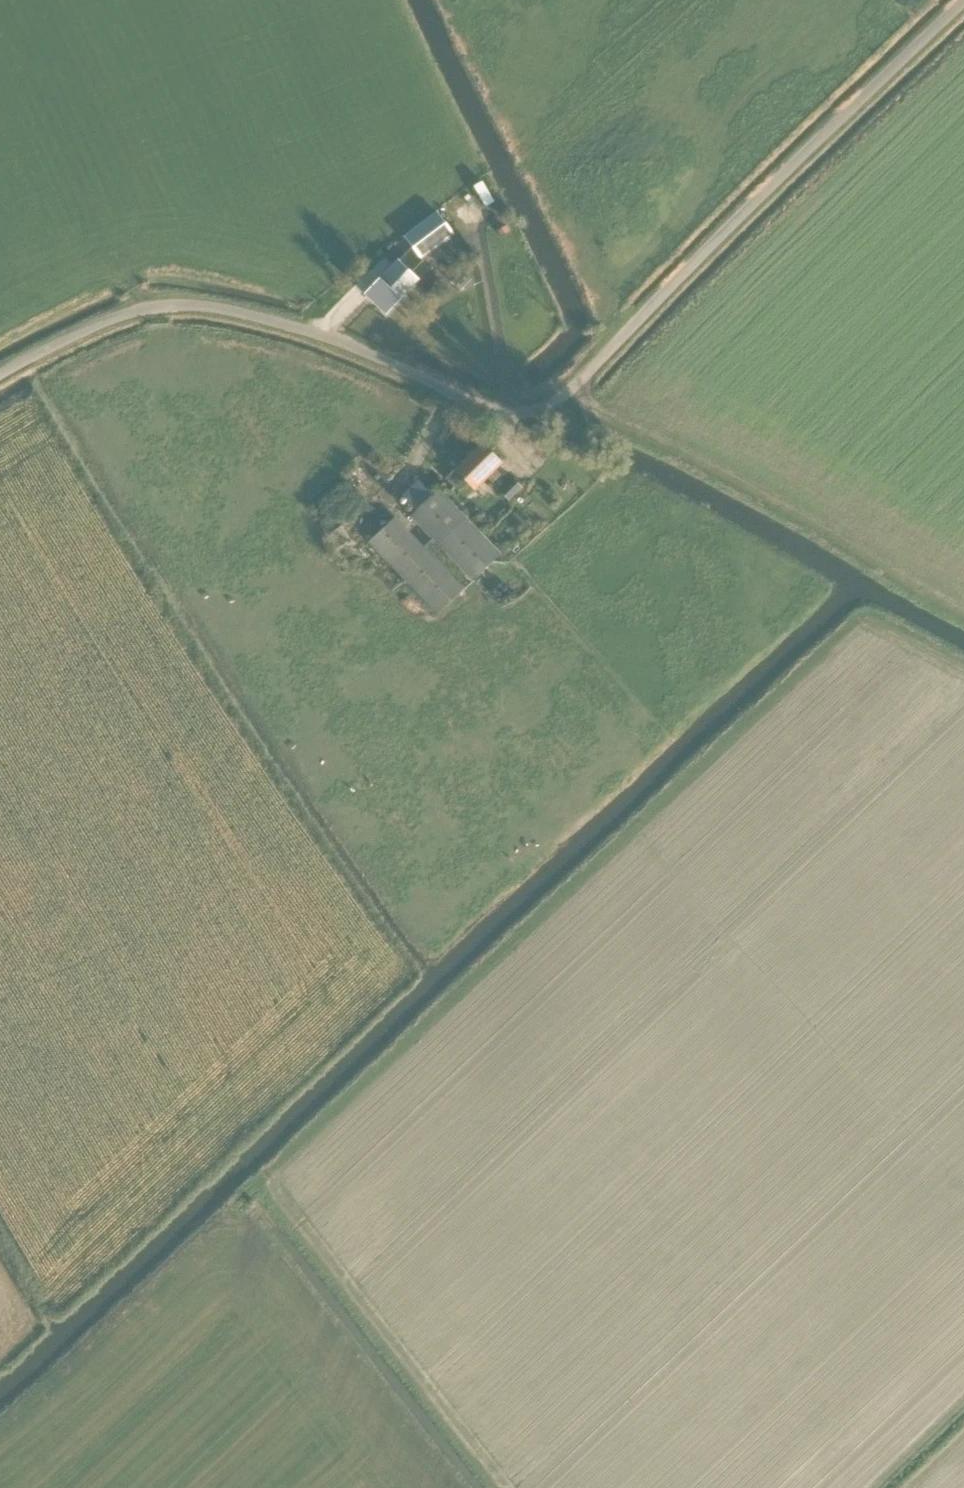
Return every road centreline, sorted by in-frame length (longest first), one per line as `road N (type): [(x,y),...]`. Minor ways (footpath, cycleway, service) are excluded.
road 1 (unclassified): [(0,376),(121,316),(192,306),(287,325),(494,408),(554,400),(963,2)]

